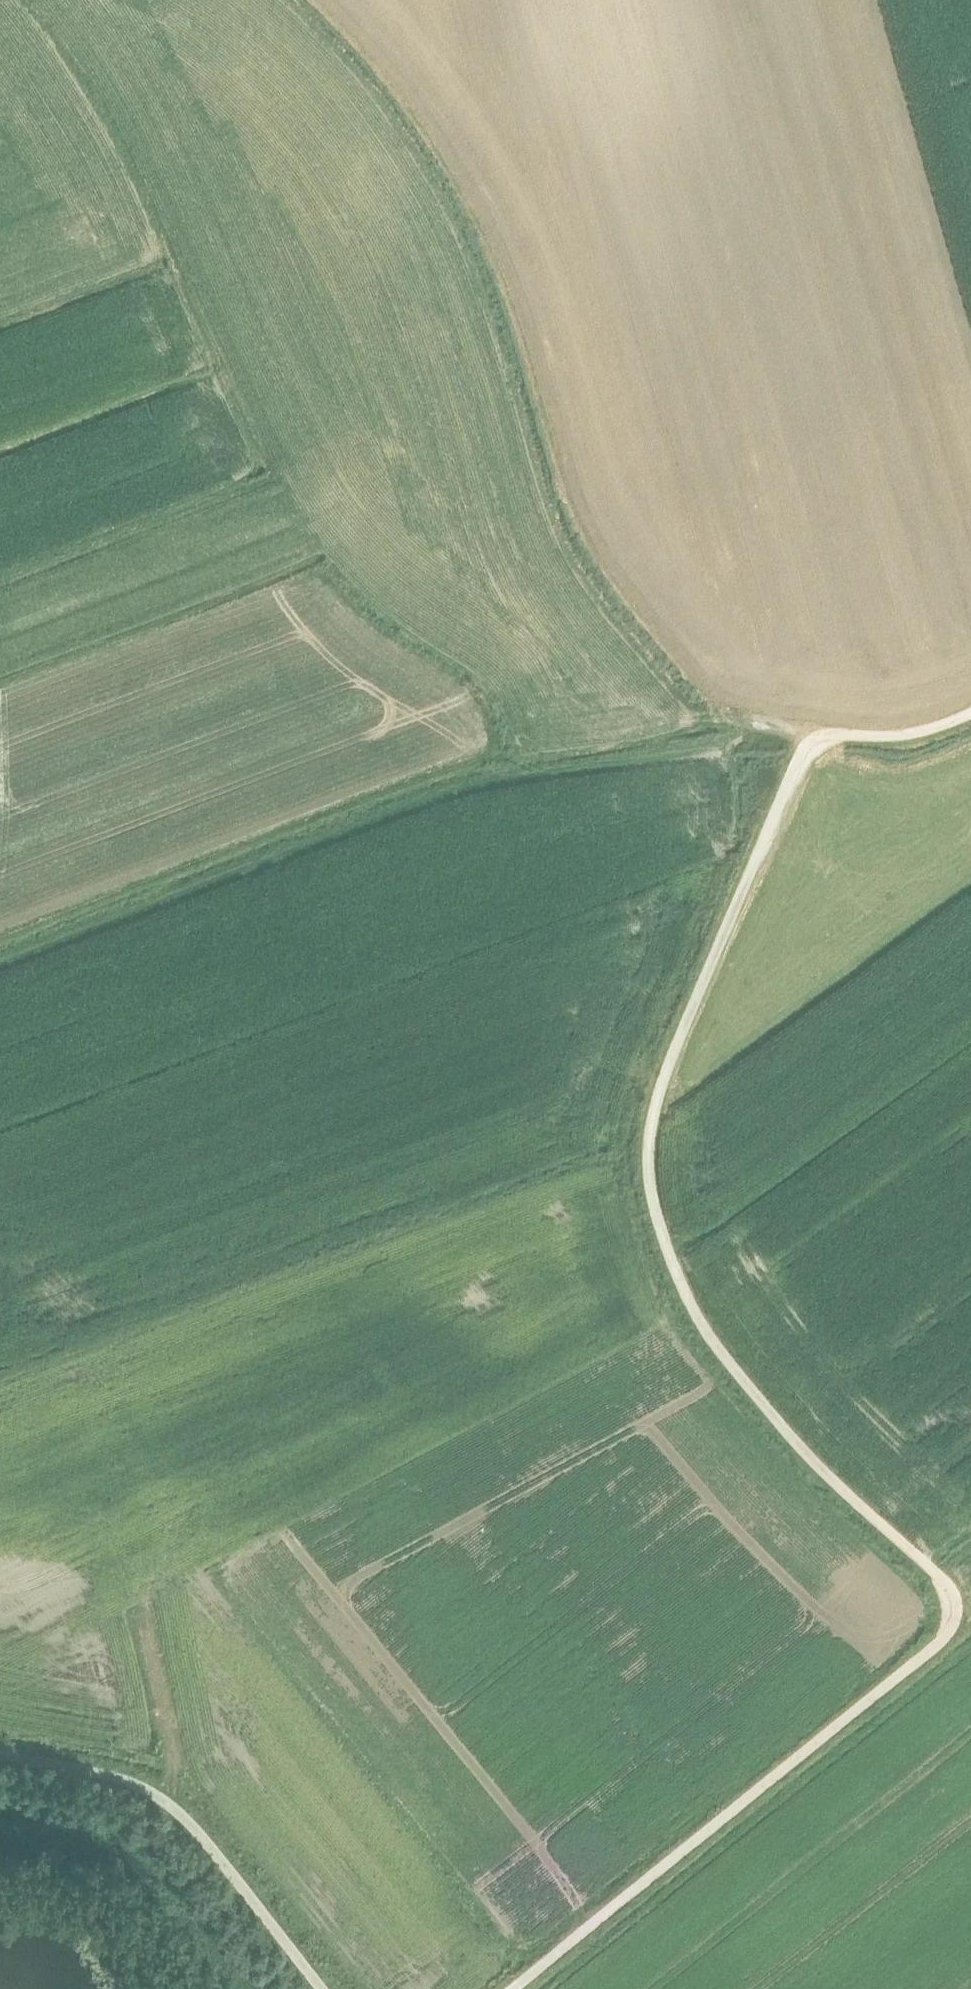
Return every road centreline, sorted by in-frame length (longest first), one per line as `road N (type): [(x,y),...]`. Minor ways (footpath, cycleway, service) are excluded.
road 1 (unclassified): [(511,1988),(935,1641),(952,1614),(944,1578),(837,1478),(697,1316),(650,1189),(648,1131),(665,1070),(802,756),(816,738),(902,732),(970,710)]
road 2 (track): [(768,724),(713,713),(603,580),(568,518),(505,305),(468,219),(408,118),(301,0)]
road 3 (unclassified): [(0,1748),(159,1791),(188,1815),(328,1988)]

